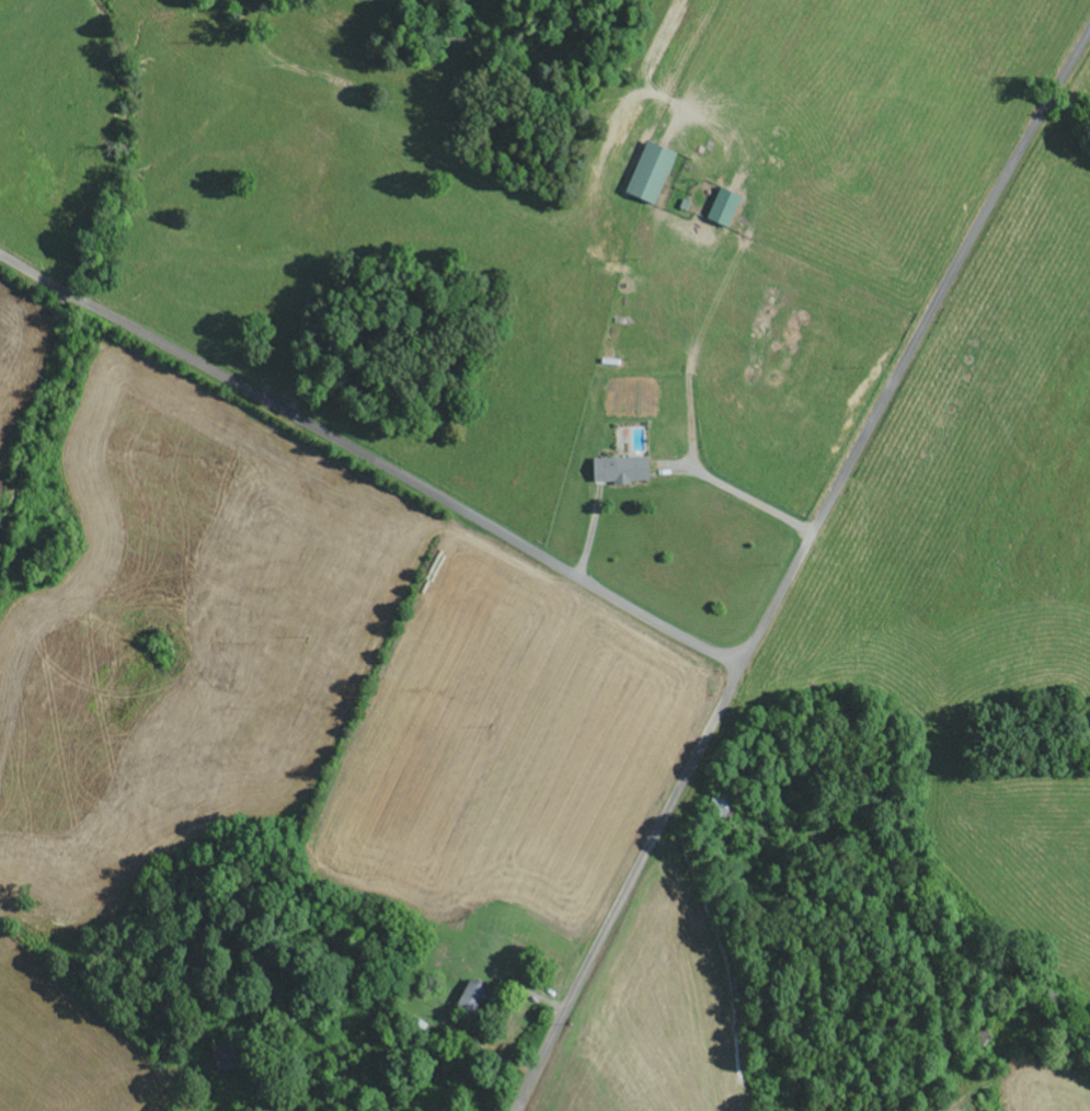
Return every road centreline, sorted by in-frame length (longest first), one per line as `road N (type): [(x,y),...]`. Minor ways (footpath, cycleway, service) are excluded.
road 1 (residential): [(516,1110),(744,667),(998,193),(1089,39)]
road 2 (residential): [(744,667),(0,252)]

